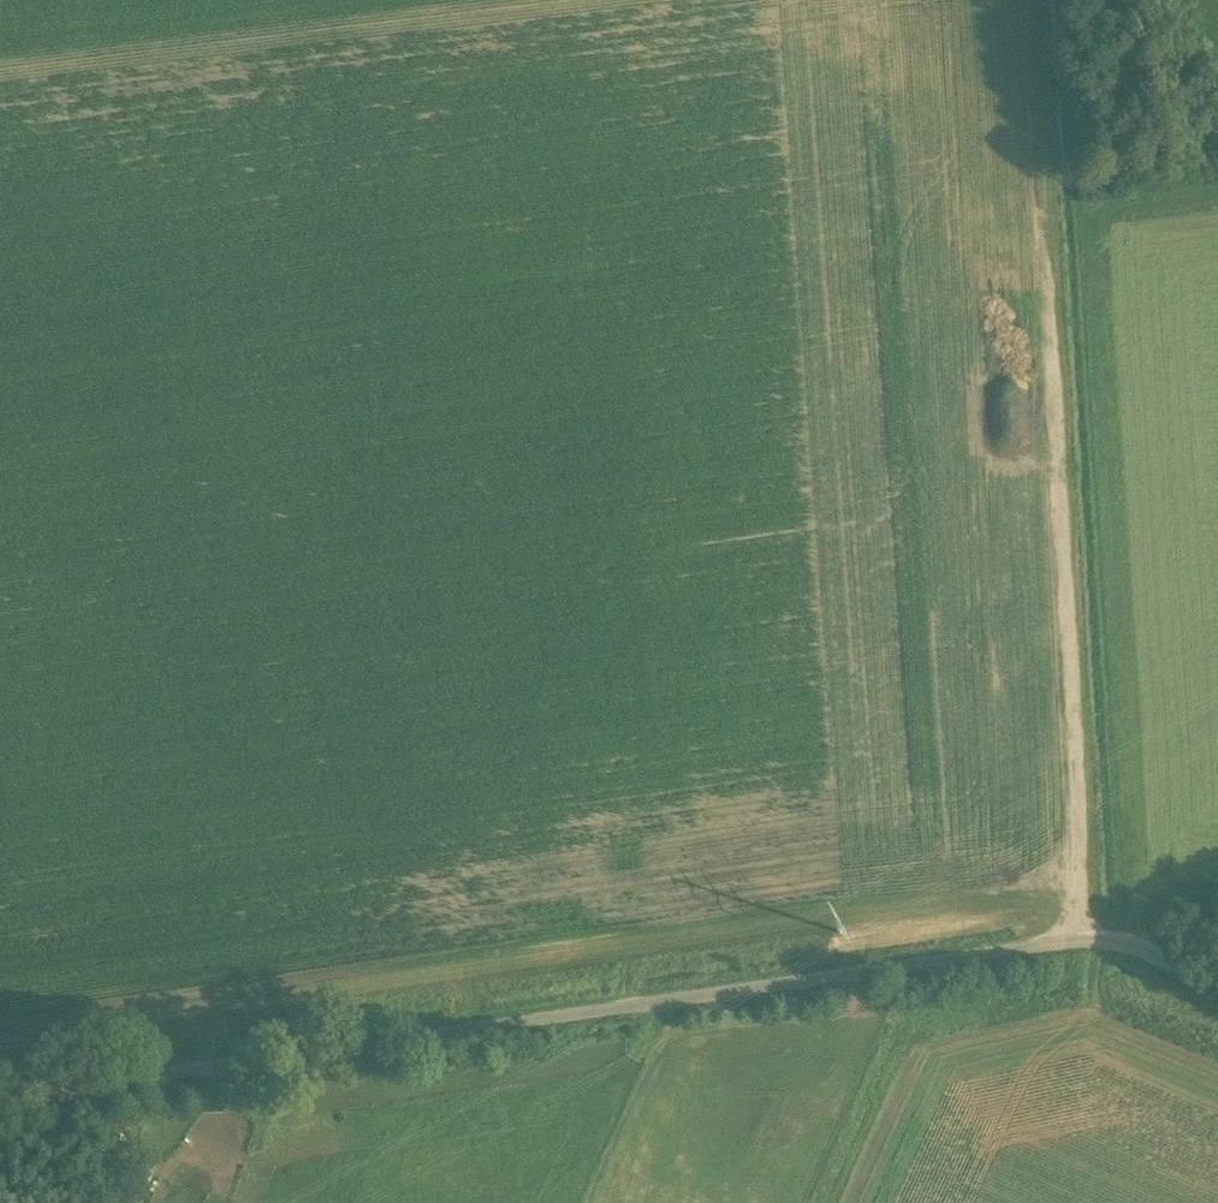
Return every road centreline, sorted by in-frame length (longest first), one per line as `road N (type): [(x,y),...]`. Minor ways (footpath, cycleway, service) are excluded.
road 1 (unclassified): [(1217,987),(1152,950),(1083,938),(0,1095)]
road 2 (track): [(1083,938),(1056,313)]

